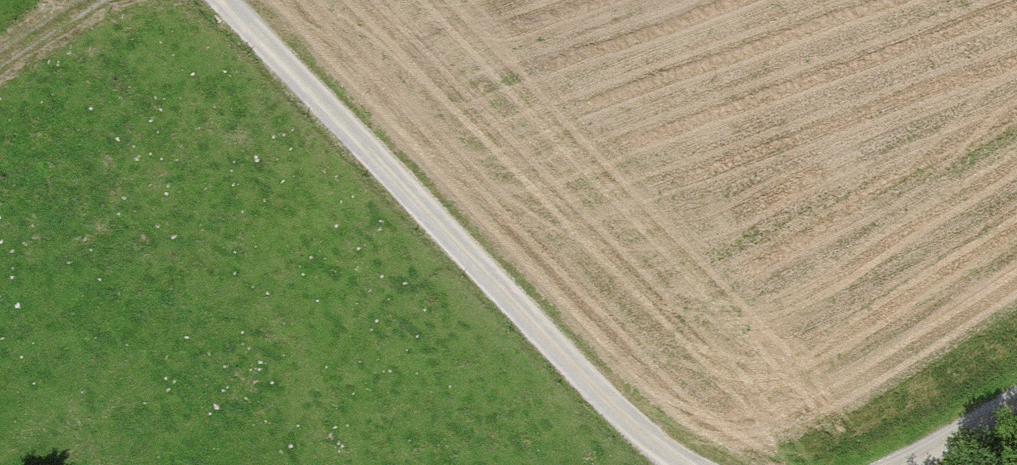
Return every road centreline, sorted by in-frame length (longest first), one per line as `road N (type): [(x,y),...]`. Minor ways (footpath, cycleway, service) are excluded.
road 1 (track): [(221,0),(629,428),(690,464)]
road 2 (track): [(900,464),(1016,392)]

